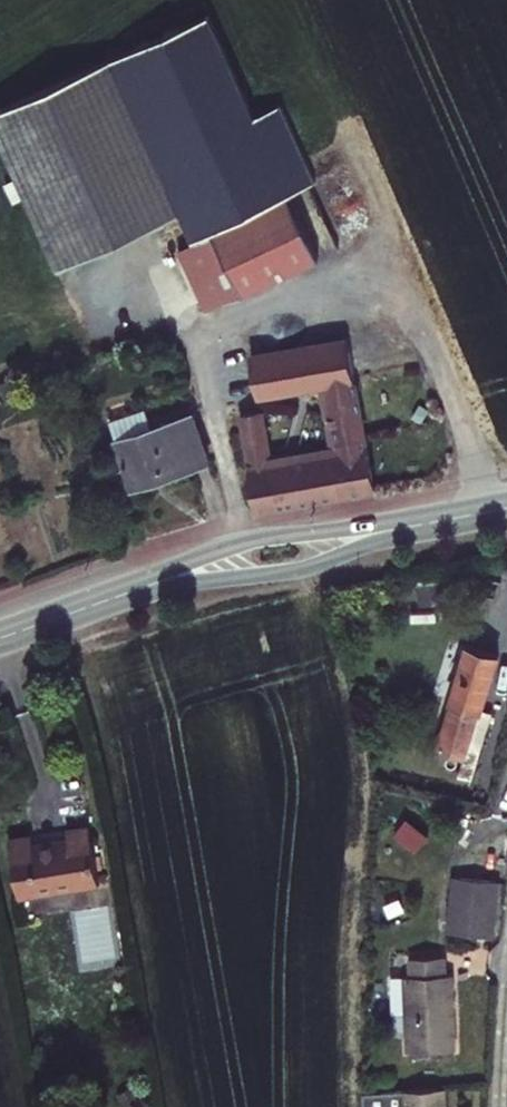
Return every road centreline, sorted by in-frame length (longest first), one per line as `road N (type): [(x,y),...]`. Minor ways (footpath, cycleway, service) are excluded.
road 1 (residential): [(506,508),(210,569),(0,640)]

